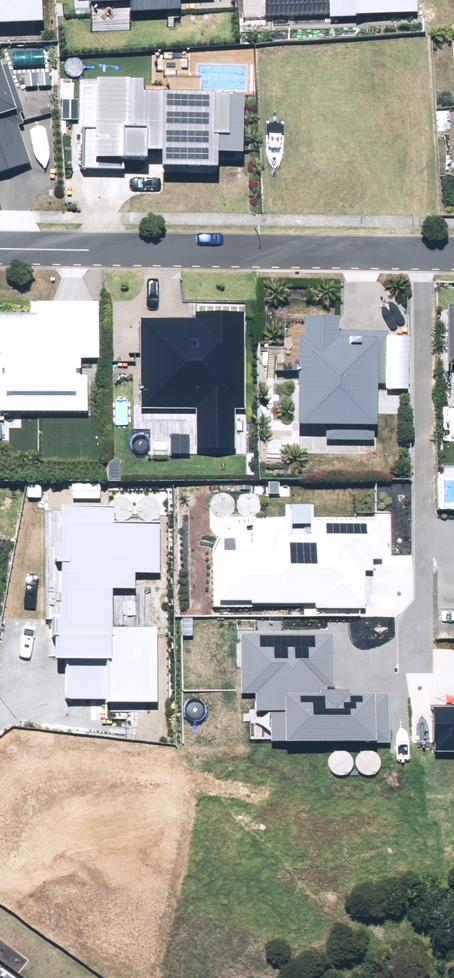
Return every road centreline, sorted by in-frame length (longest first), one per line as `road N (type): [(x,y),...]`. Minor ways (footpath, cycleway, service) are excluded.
road 1 (residential): [(453,249),(0,251)]

